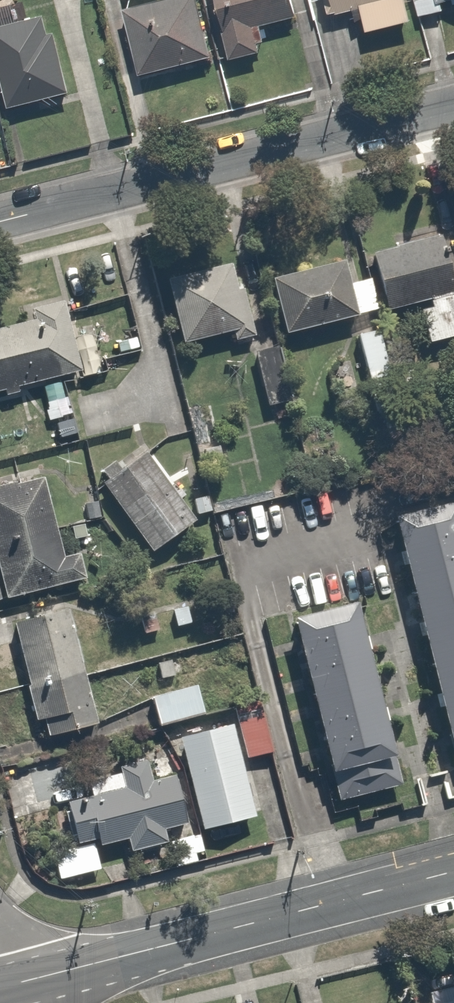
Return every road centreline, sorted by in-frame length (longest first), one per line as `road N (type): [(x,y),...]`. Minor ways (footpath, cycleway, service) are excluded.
road 1 (secondary): [(0,987),(453,872)]
road 2 (residential): [(0,220),(453,106)]

